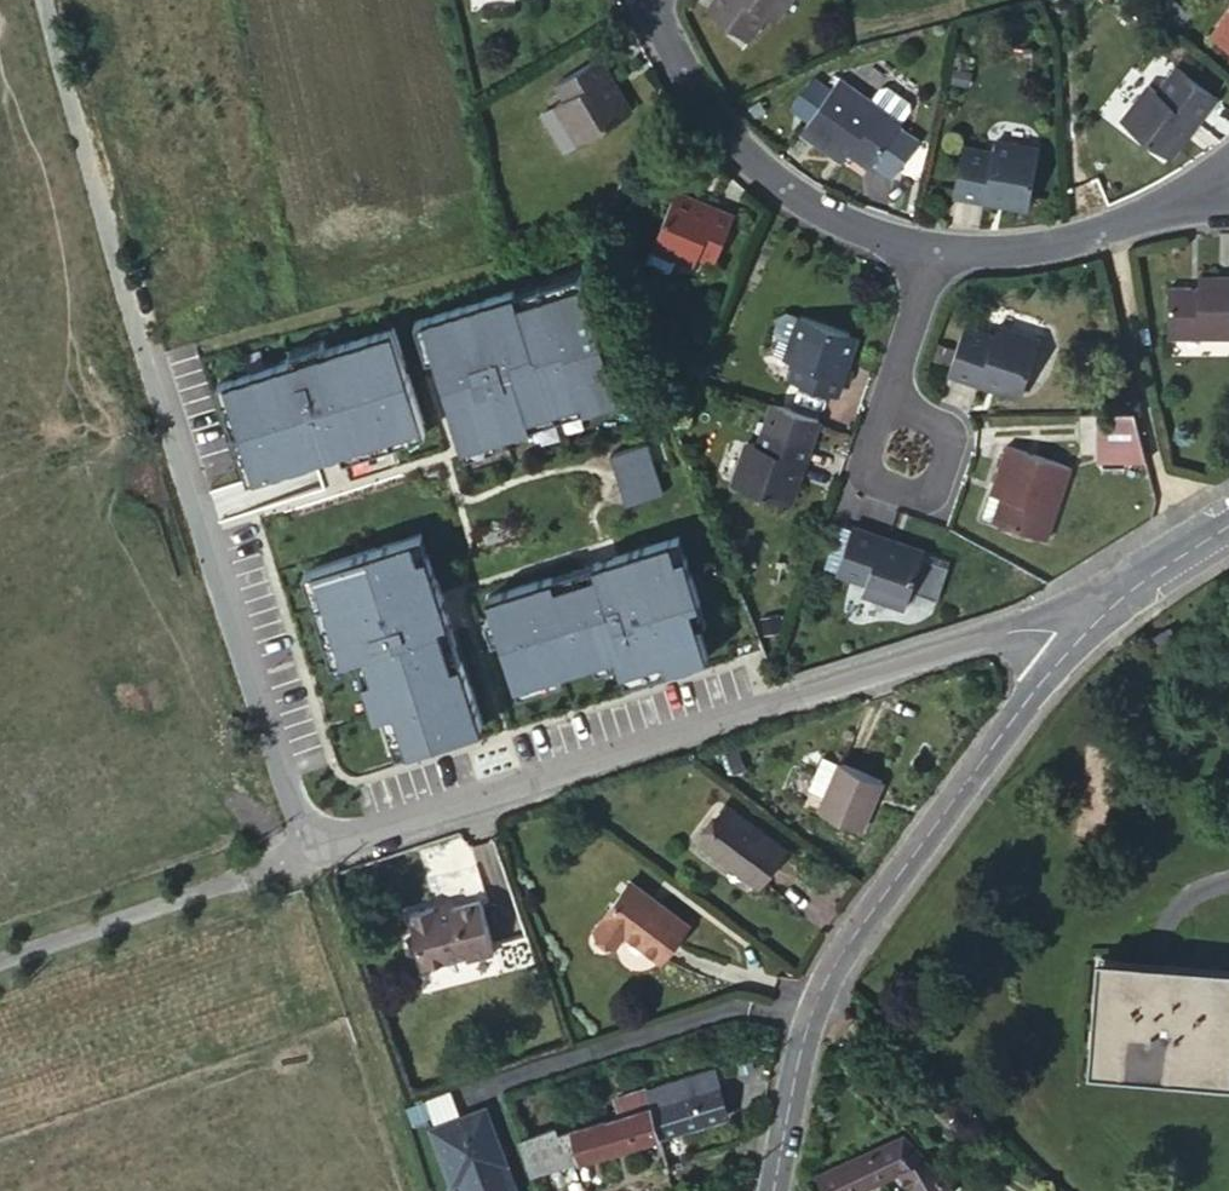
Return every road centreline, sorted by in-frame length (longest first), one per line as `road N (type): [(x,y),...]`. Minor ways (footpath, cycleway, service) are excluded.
road 1 (unclassified): [(1077,639),(1033,628),(983,639),(301,854),(50,0)]
road 2 (residential): [(776,1190),(803,1046),(828,975),(1077,639)]
road 3 (residential): [(658,0),(685,74),(728,140),(814,215),(891,242),(928,246)]
road 4 (residential): [(928,246),(1046,240),(1198,191)]
road 5 (residential): [(882,394),(862,476),(912,496),(938,486),(951,467),(952,431),(926,412)]
road 6 (residential): [(1077,639),(1151,564),(1228,517)]
road 7 (residential): [(928,246),(882,394)]

